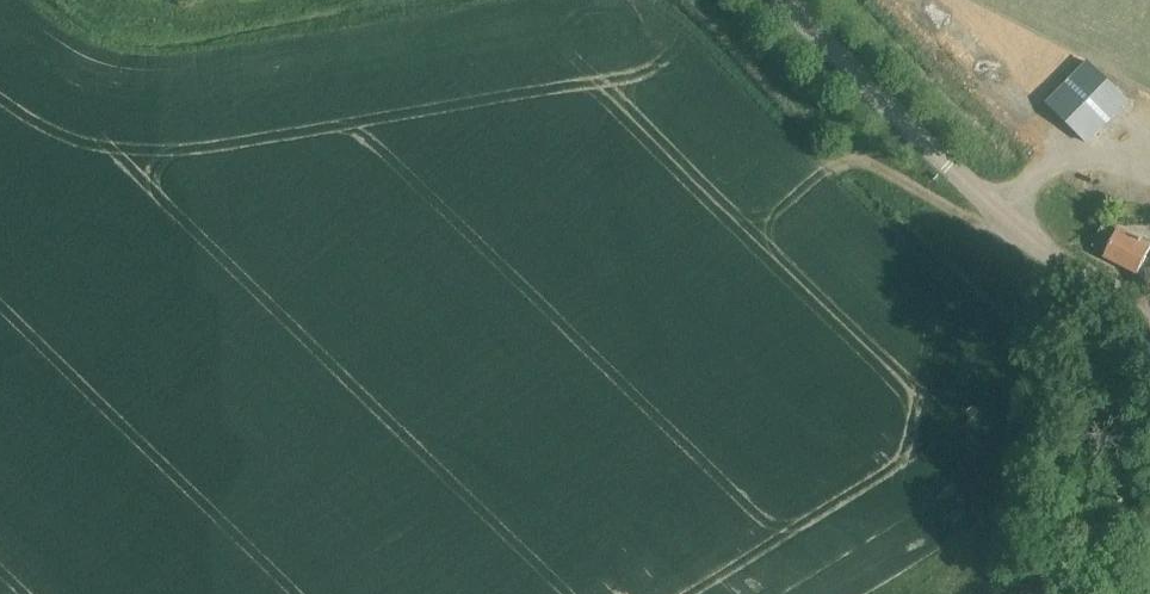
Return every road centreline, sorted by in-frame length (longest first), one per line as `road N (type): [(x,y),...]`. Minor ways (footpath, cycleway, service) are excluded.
road 1 (residential): [(1149,318),(1034,245),(780,0)]

